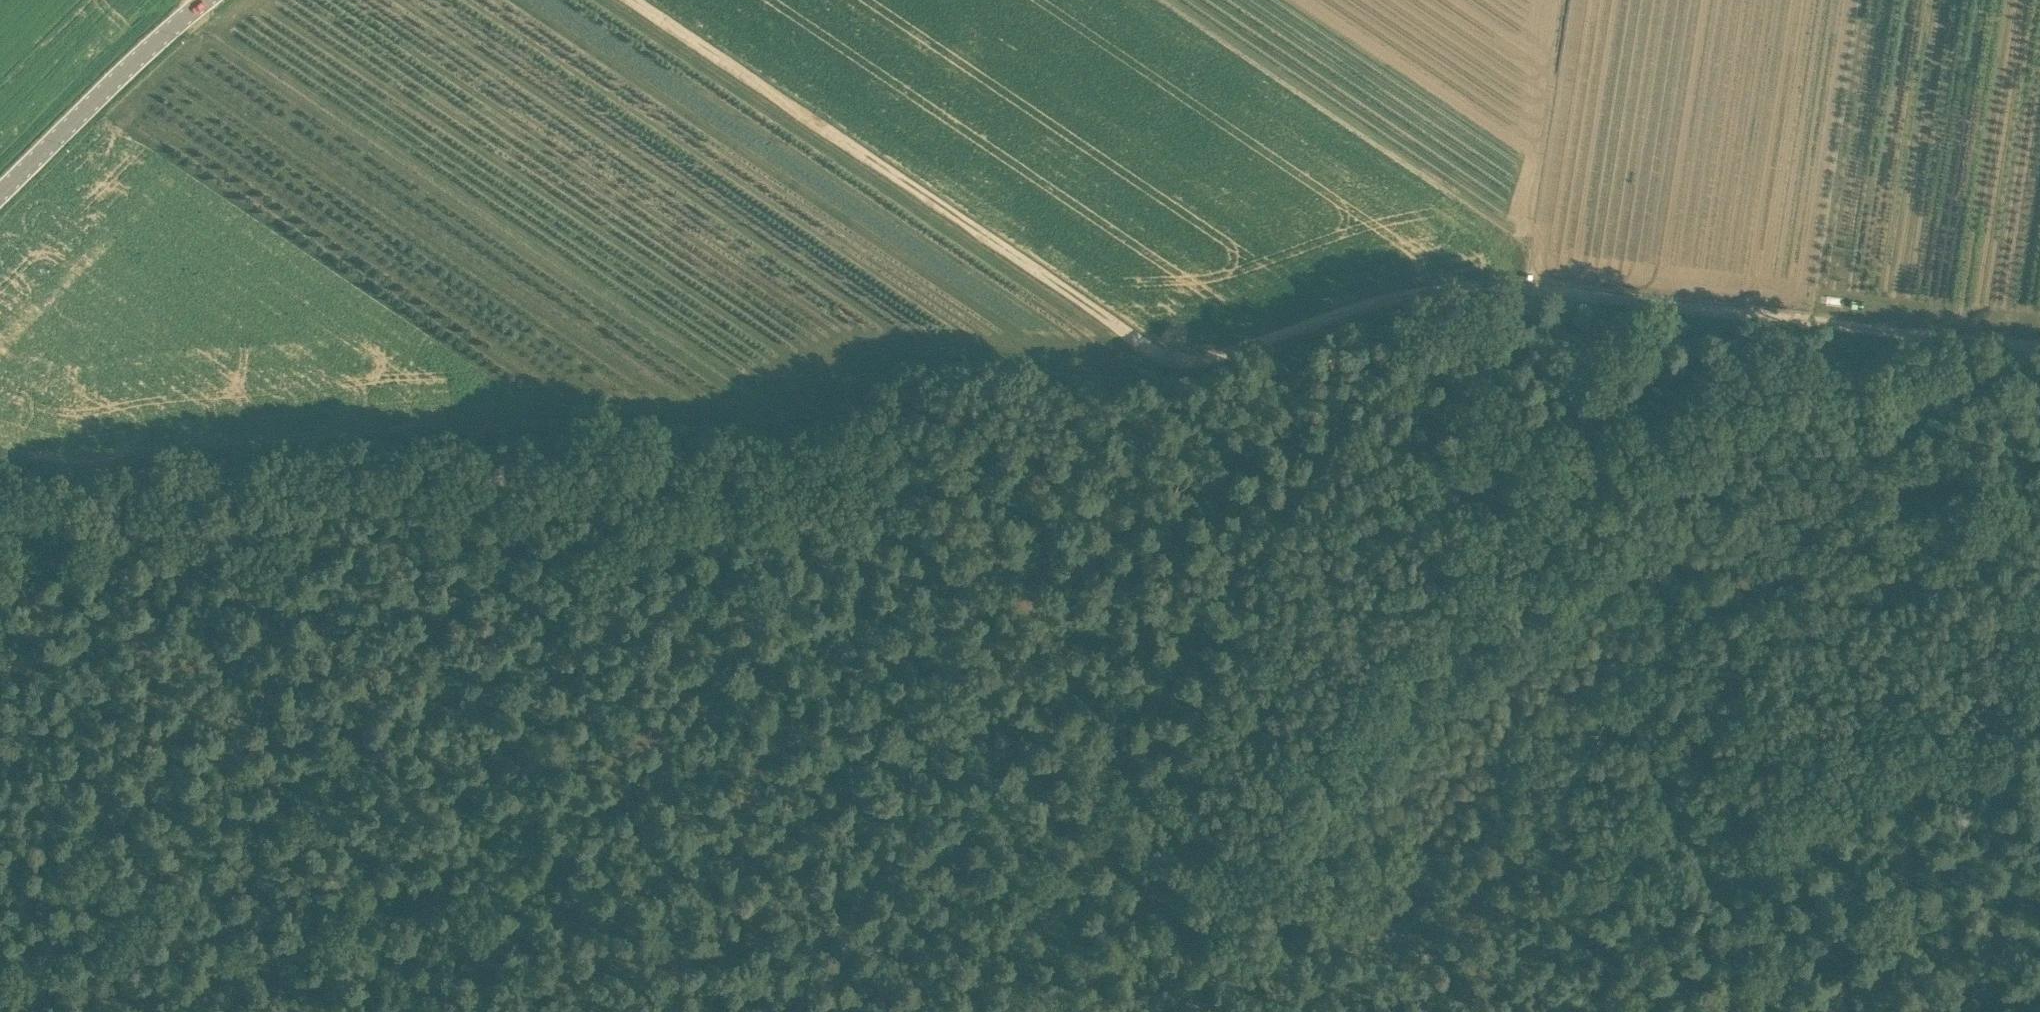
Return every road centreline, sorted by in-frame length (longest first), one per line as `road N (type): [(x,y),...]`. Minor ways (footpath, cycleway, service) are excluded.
road 1 (track): [(631,0),(1143,353),(1321,279),(1404,273),(1925,324)]
road 2 (track): [(1032,1011),(1199,906),(1452,502),(1710,378),(1925,324)]
road 3 (track): [(591,481),(326,769),(26,1011)]
road 4 (track): [(1290,1011),(1224,949),(1199,906),(1180,895),(907,406)]
road 5 (track): [(929,447),(809,468),(591,481)]
road 6 (tertiary): [(0,193),(206,0)]

